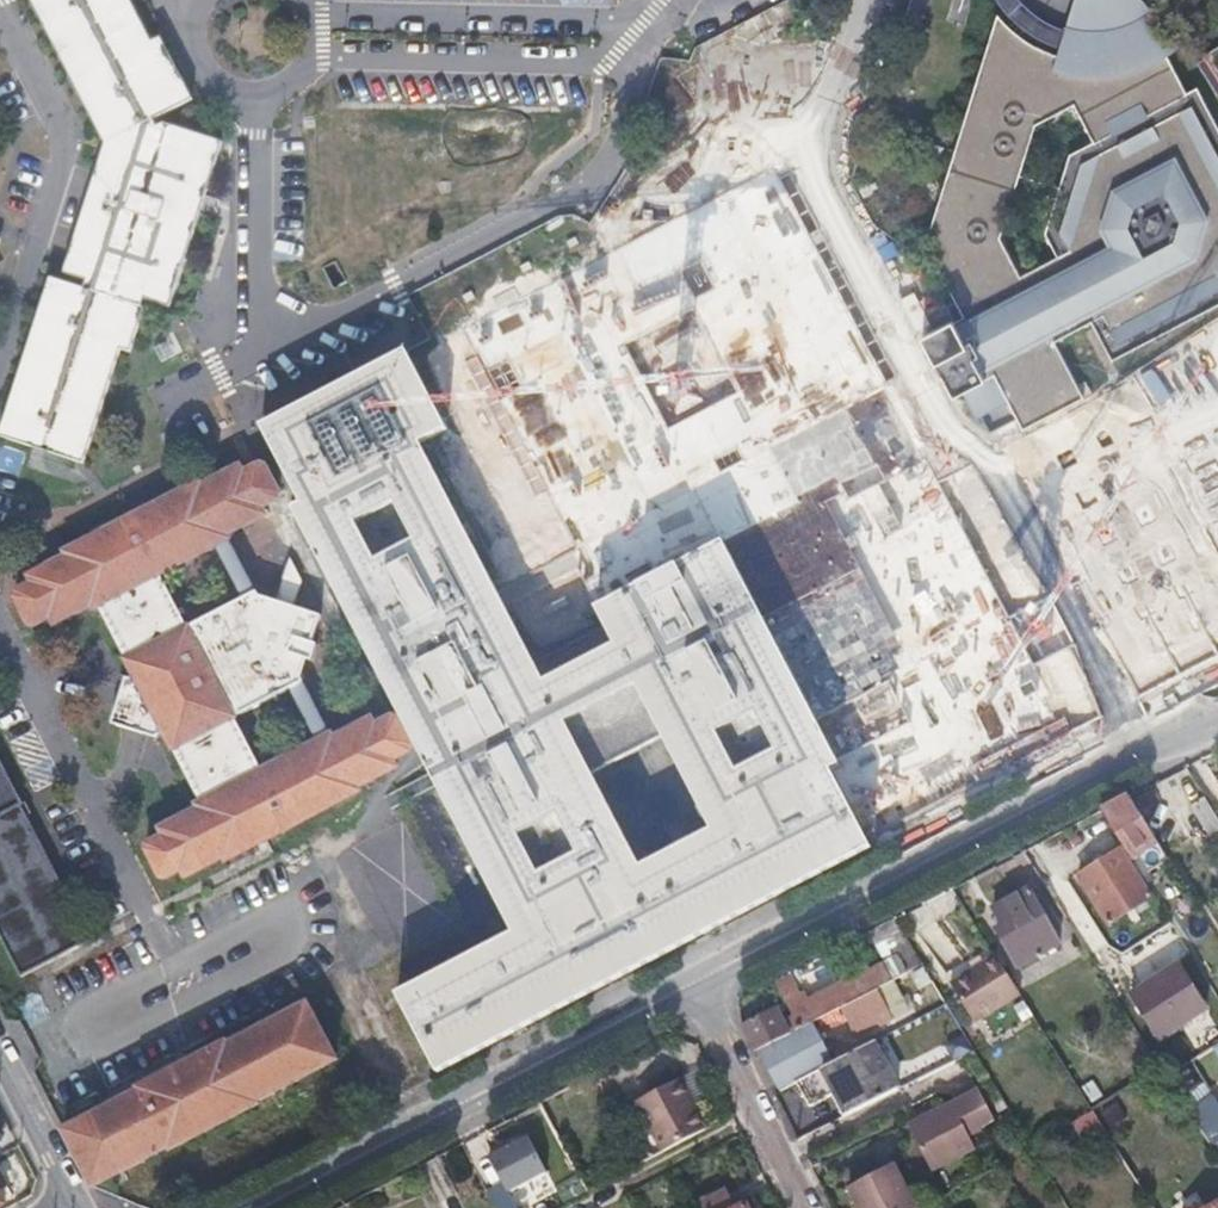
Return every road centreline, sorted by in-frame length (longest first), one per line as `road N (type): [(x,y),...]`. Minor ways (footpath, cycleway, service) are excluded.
road 1 (residential): [(694,987),(1217,726)]
road 2 (residential): [(262,1207),(694,987)]
road 3 (residential): [(694,987),(803,1207)]
road 4 (residential): [(71,1203),(0,1064)]

